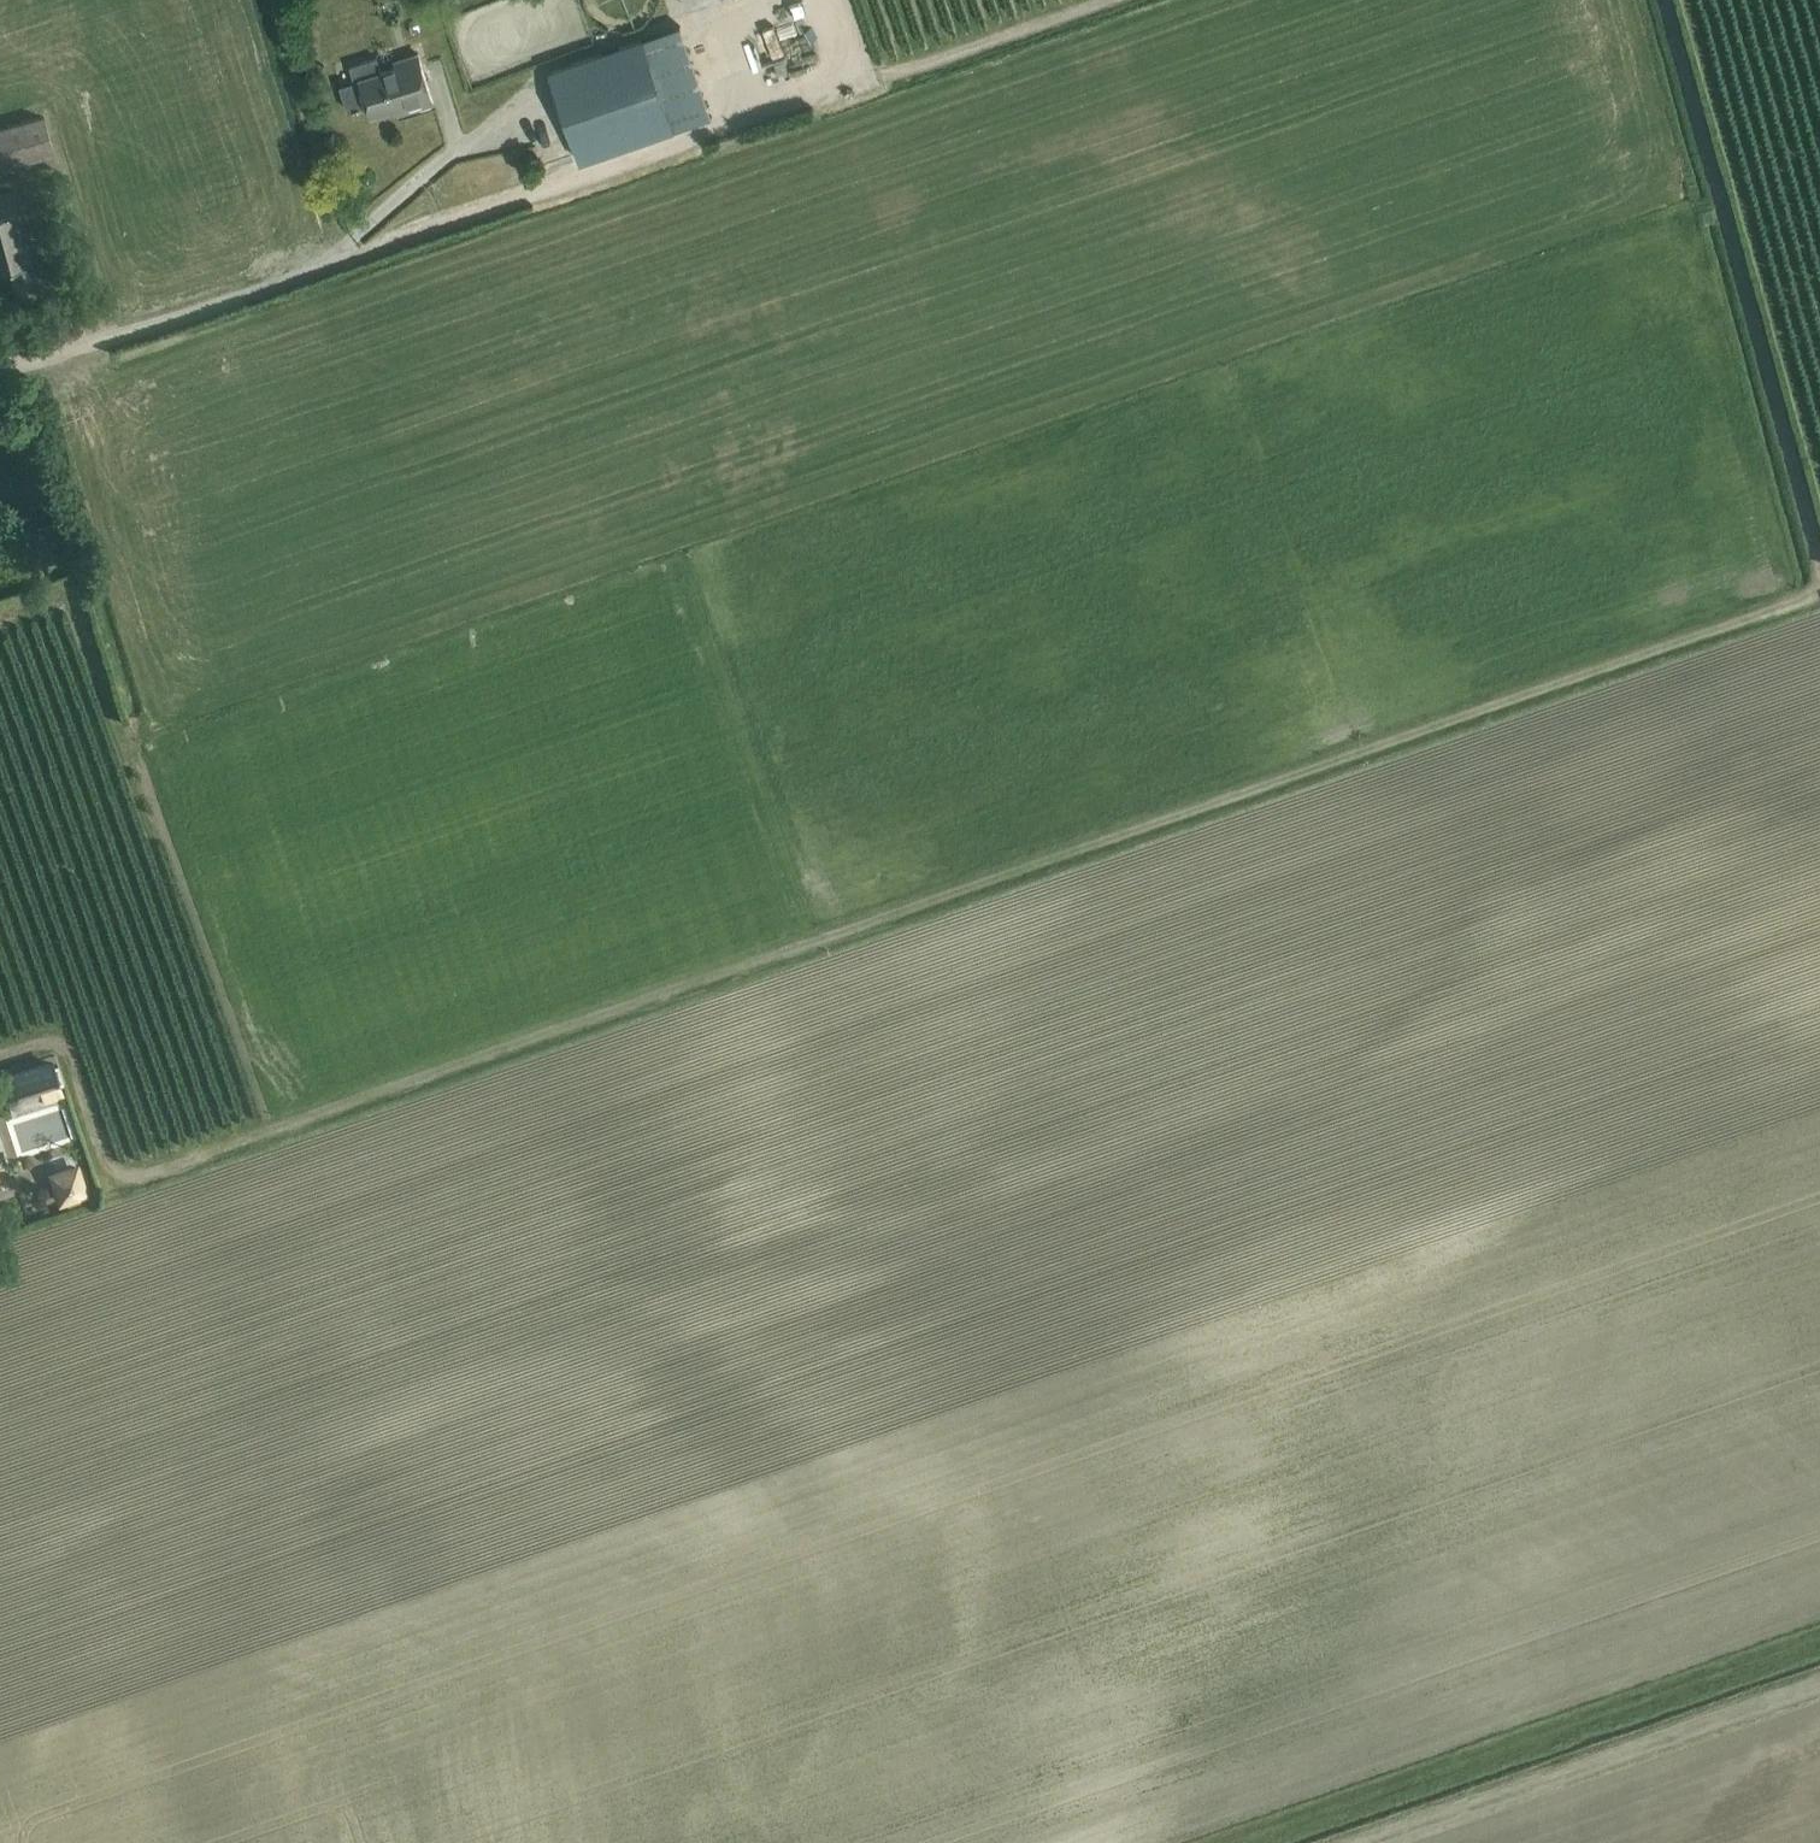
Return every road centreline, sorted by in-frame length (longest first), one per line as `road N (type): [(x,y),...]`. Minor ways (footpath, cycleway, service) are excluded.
road 1 (track): [(1665,0),(1819,570)]
road 2 (unclassified): [(0,372),(308,273),(493,124)]
road 3 (track): [(1819,1690),(1387,1842)]
road 4 (track): [(752,115),(1095,0)]

